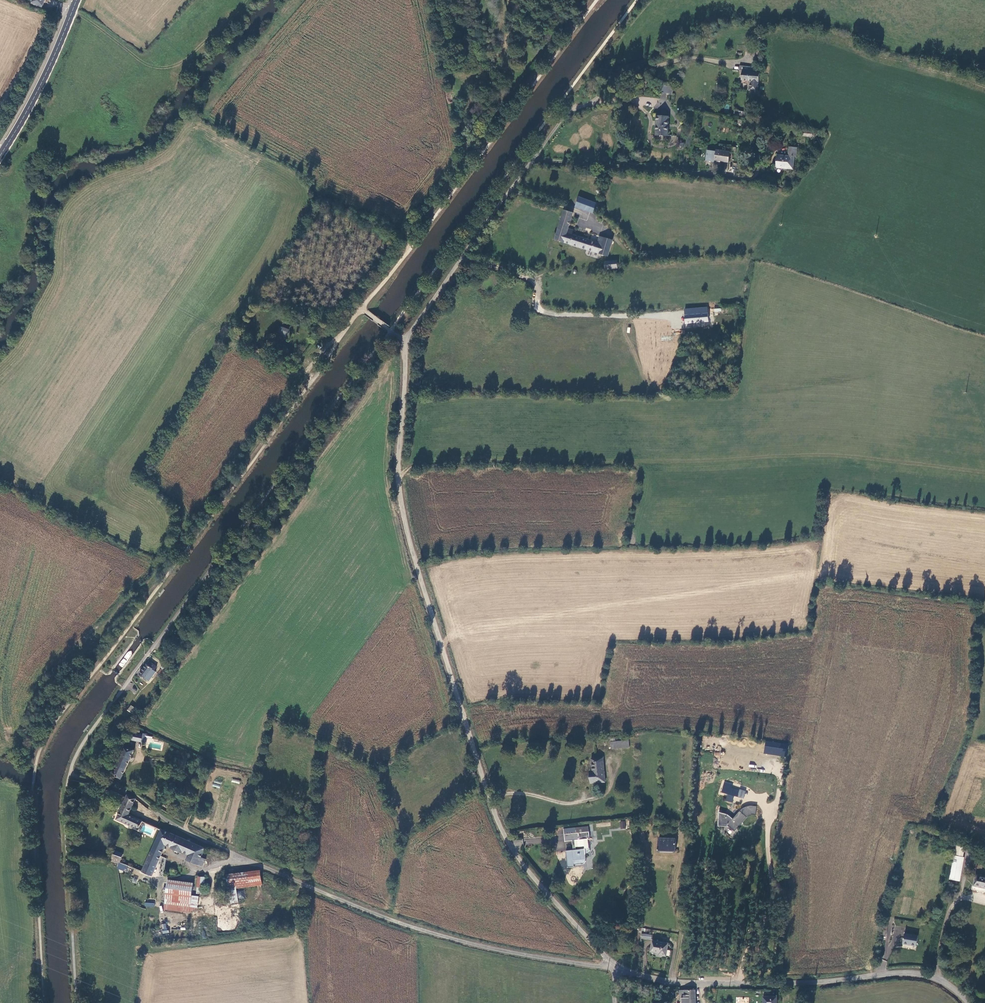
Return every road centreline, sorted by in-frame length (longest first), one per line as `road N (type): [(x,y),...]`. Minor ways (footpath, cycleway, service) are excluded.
road 1 (unclassified): [(391,331),(405,355),(398,467),(405,525),(490,799),(522,864),(613,966)]
road 2 (unclassified): [(613,966),(481,946),(391,920),(200,839),(157,812)]
road 3 (track): [(403,342),(567,113),(627,77),(672,61),(735,63)]
road 4 (unclassified): [(168,628),(391,331)]
road 5 (unclassified): [(613,966),(672,982),(788,984),(919,973),(967,1002)]
road 6 (track): [(758,170),(750,179),(533,160)]
road 7 (track): [(737,983),(770,898),(768,823),(752,799)]
road 8 (secondary): [(0,155),(77,0)]
road 9 (track): [(346,331),(301,373),(230,333)]
road 10 (track): [(631,258),(575,212),(511,187)]
road 11 (track): [(672,982),(682,844)]

